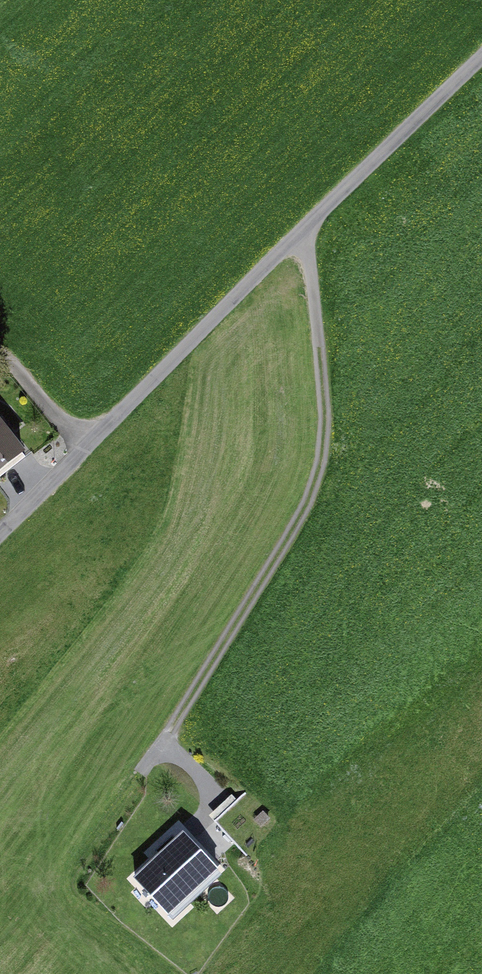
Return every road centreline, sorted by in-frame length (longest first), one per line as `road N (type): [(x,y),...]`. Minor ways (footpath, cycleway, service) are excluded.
road 1 (unclassified): [(0,534),(481,62)]
road 2 (track): [(164,830),(149,783),(324,470),(313,246),(306,232)]
road 3 (track): [(0,357),(89,444)]

